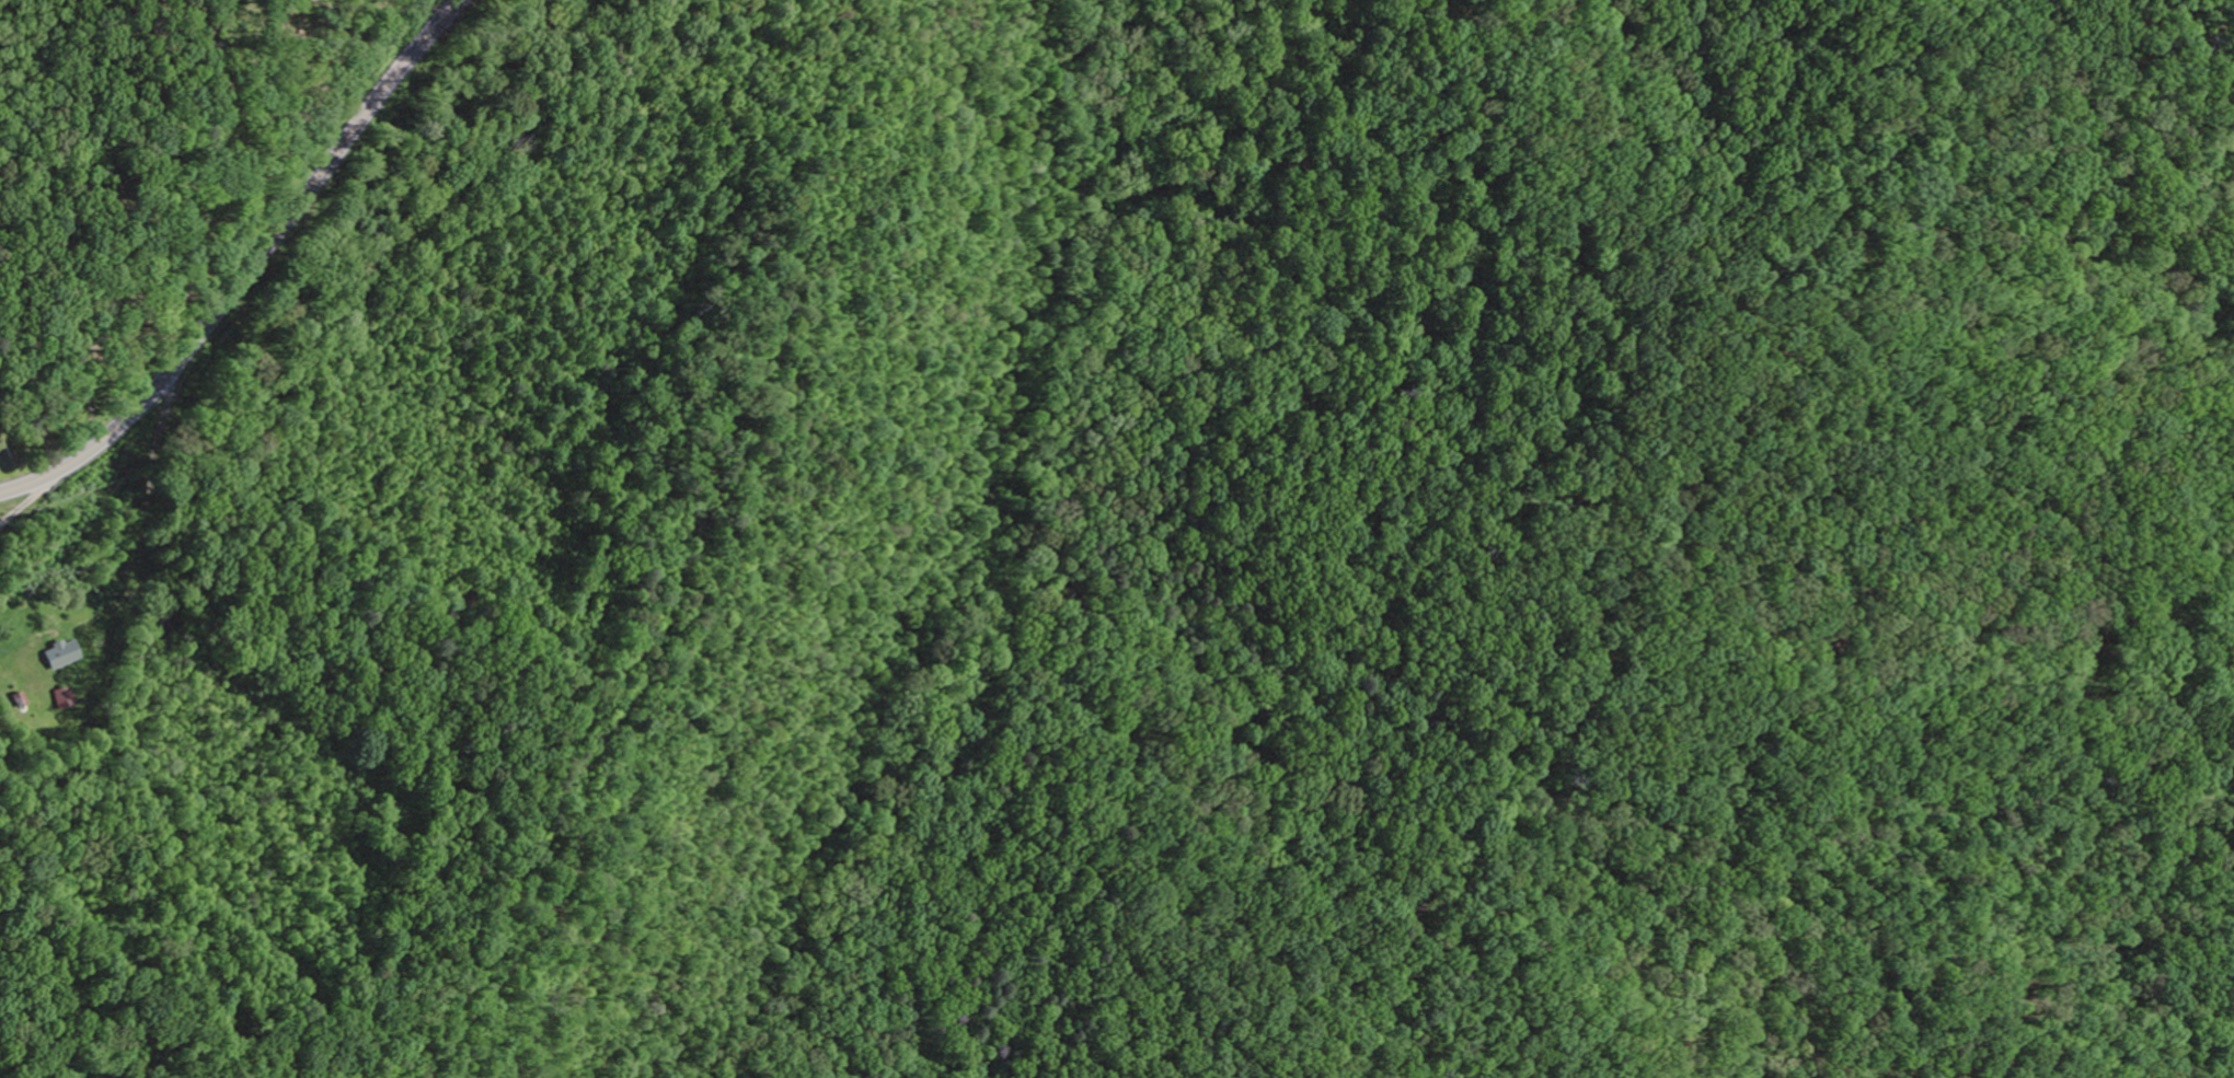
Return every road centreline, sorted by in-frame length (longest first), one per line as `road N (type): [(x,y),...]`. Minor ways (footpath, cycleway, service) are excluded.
road 1 (track): [(2163,0),(2101,49),(1944,97),(1912,116),(1886,158),(1829,213),(1729,448),(1600,661),(1566,751),(1407,934),(1380,1035),(1346,1077)]
road 2 (primary): [(0,494),(72,463),(160,383),(461,0)]

